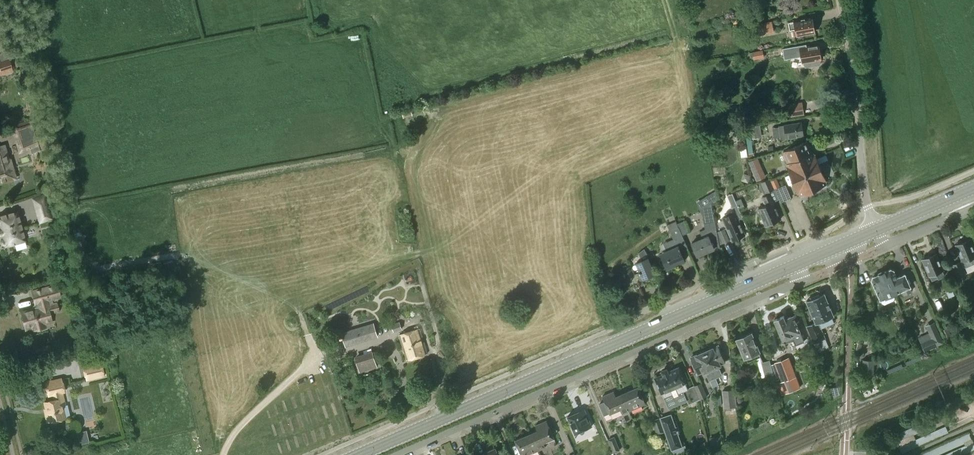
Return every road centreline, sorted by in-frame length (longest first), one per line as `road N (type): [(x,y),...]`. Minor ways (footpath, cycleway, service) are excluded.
road 1 (secondary): [(356,454),(799,264)]
road 2 (residential): [(395,454),(804,281)]
road 3 (unclassified): [(876,231),(840,0)]

